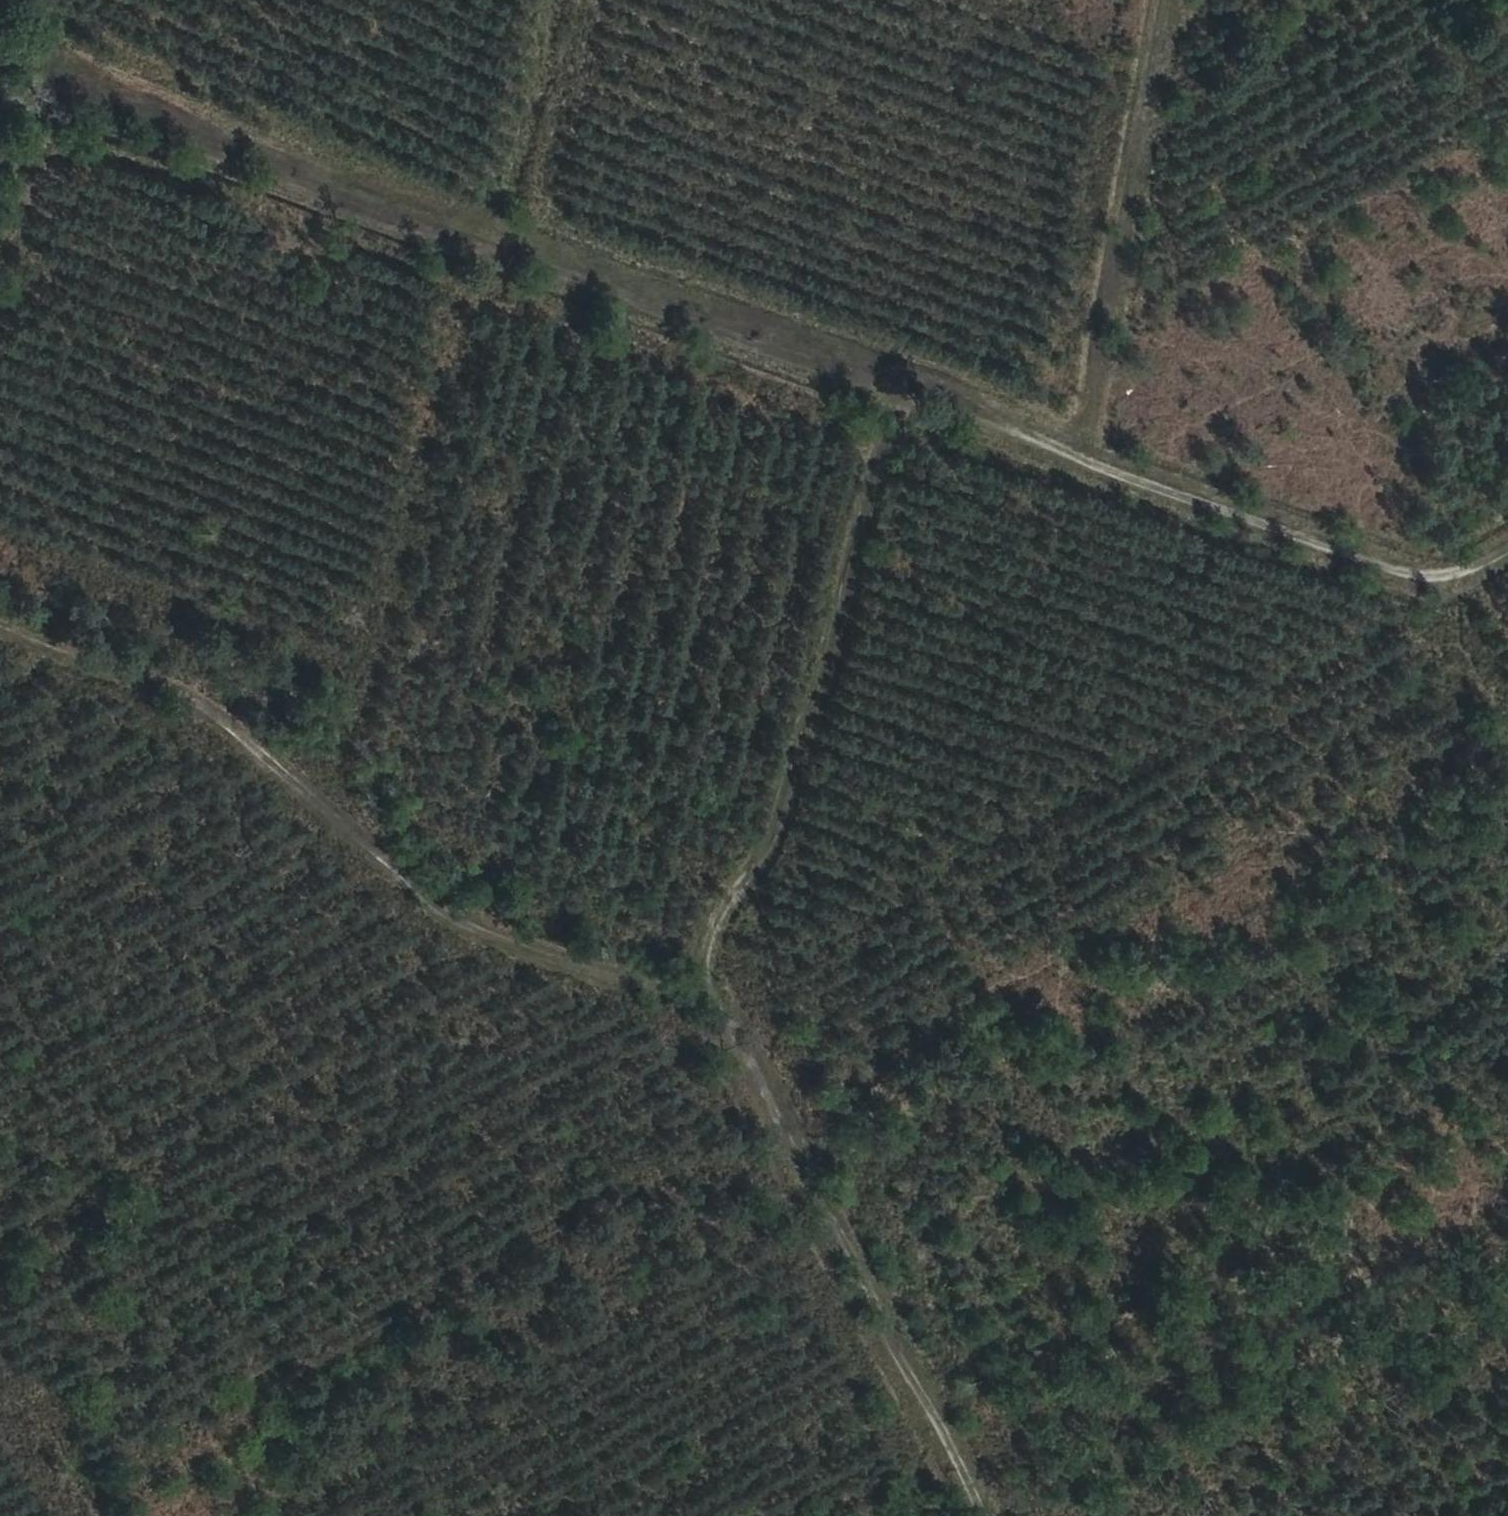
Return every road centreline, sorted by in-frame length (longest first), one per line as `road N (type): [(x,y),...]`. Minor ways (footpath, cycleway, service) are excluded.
road 1 (track): [(988,1515),(890,1338),(715,967),(714,936),(730,895),(781,830),(838,661),(862,521),(903,391),(1353,556),(1460,574),(1507,550)]
road 2 (track): [(0,626),(139,674),(244,733),(418,891),(464,922),(627,979),(723,998)]
road 3 (track): [(1074,457),(1168,0)]

